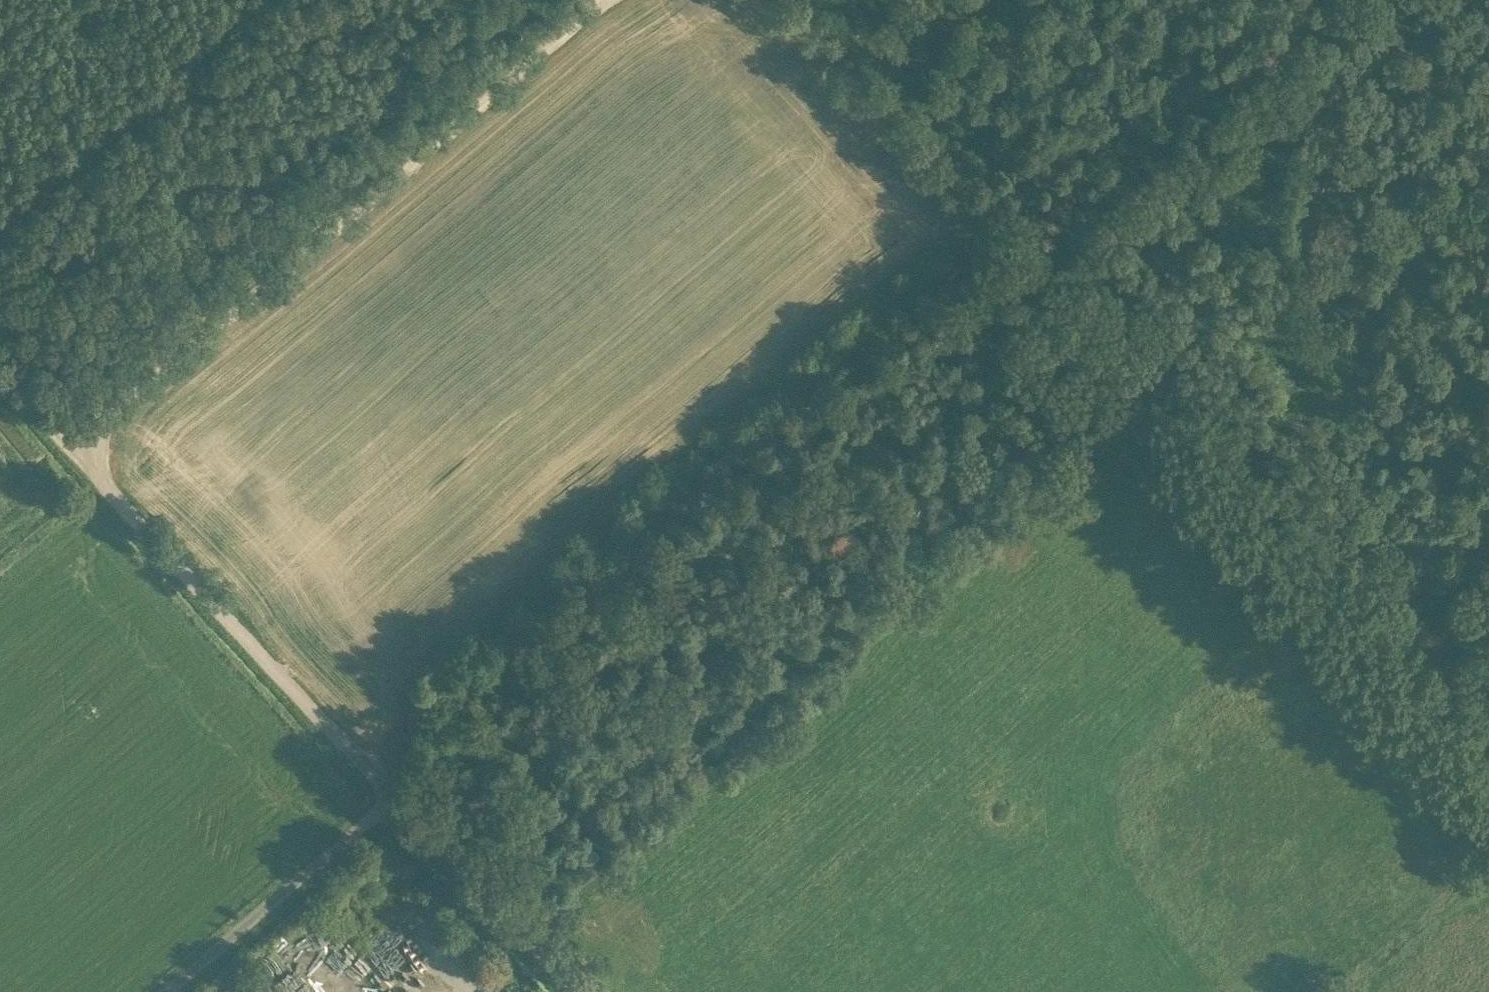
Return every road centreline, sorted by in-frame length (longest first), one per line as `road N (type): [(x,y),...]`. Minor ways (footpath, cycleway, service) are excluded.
road 1 (track): [(432,751),(0,298)]
road 2 (track): [(432,751),(147,991)]
road 3 (track): [(650,991),(432,751)]

